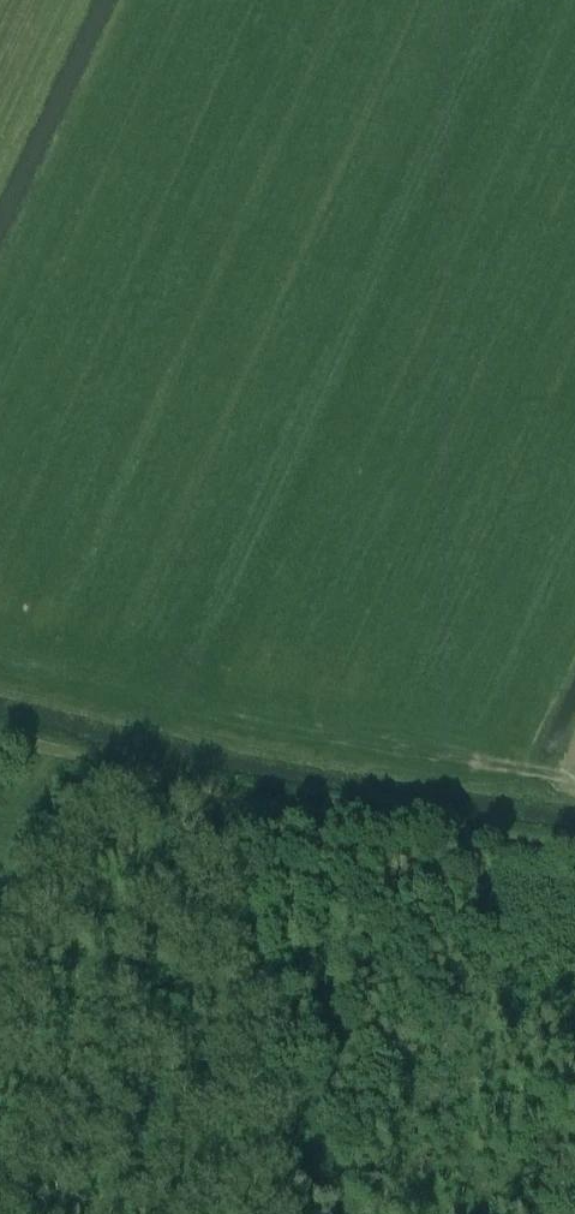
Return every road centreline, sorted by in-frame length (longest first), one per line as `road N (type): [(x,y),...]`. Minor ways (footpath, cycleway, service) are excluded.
road 1 (track): [(574,851),(338,811),(0,727)]

